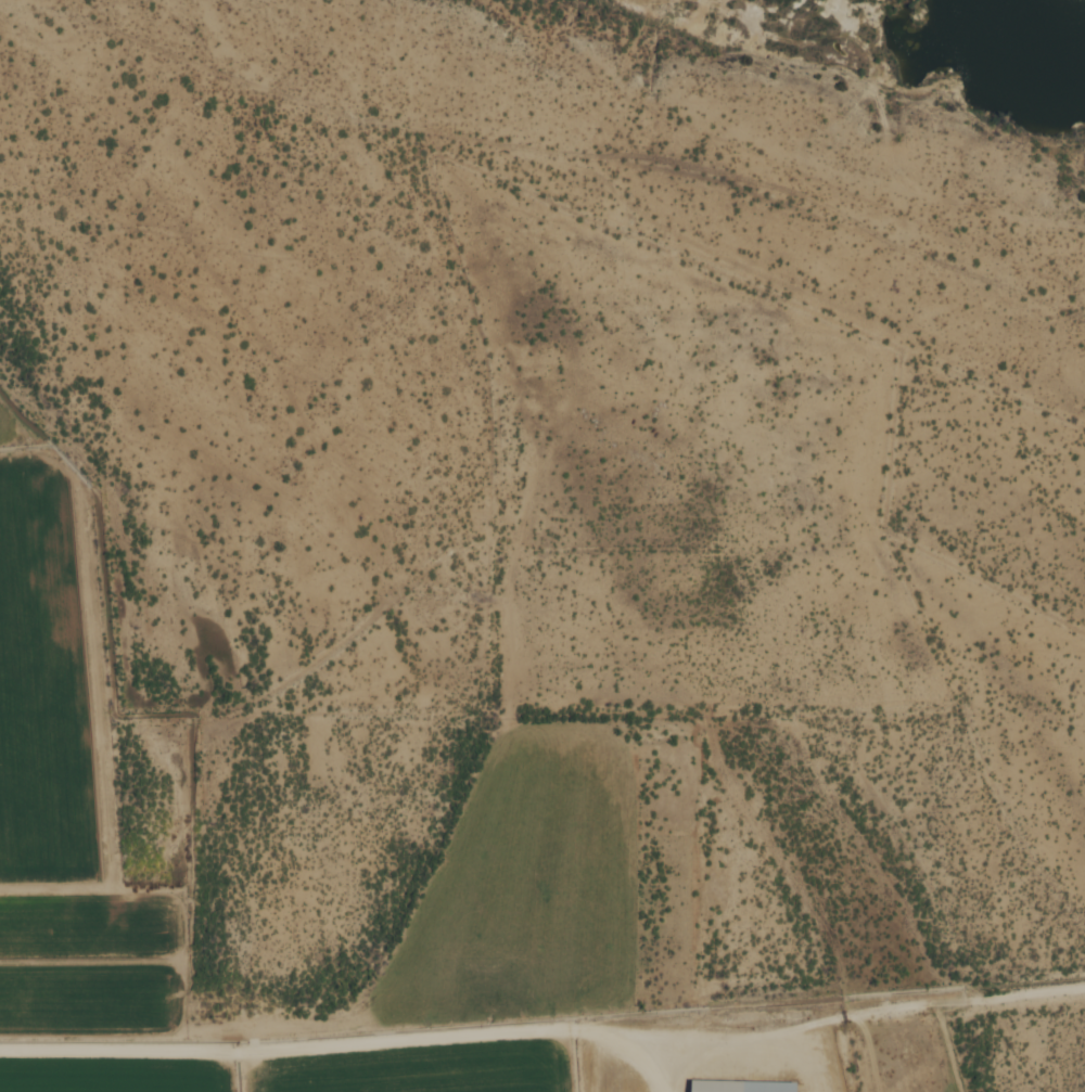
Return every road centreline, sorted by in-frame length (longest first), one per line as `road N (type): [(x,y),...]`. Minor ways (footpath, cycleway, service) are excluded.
road 1 (residential): [(0,6),(95,23),(352,117),(538,150),(653,156),(791,189),(893,245),(1084,318)]
road 2 (residential): [(0,1048),(246,1052),(570,1026),(730,1049),(824,1030),(853,1010),(1084,988)]
road 3 (residential): [(1084,229),(950,202),(808,159),(804,143),(842,121),(879,72),(871,47),(848,34),(788,39),(713,0)]

